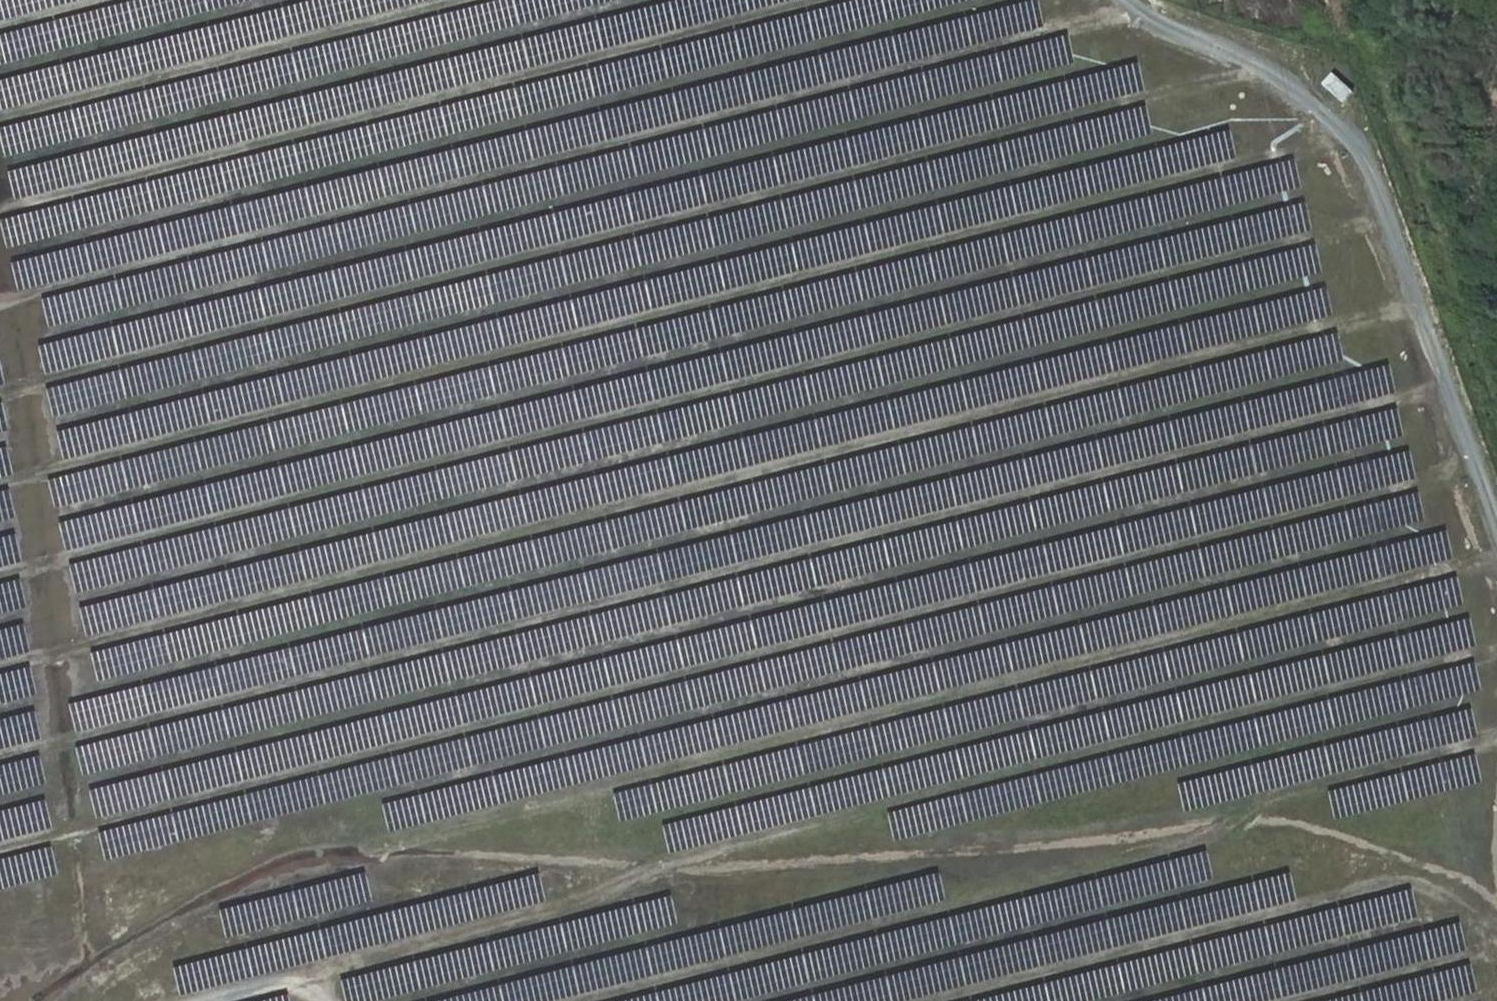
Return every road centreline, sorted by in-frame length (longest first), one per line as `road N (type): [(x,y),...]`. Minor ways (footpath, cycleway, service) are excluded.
road 1 (track): [(0,851),(1436,480),(1476,452)]
road 2 (track): [(1496,898),(1326,830),(1241,820),(714,871),(372,848),(216,892),(30,1000)]
road 3 (track): [(0,759),(1453,387)]
road 4 (track): [(0,666),(1423,302)]
road 5 (track): [(0,574),(1393,216)]
road 6 (track): [(0,484),(1350,136)]
road 7 (track): [(1267,70),(0,395)]
road 8 (track): [(1496,653),(658,865),(606,894),(260,987)]
road 9 (track): [(0,301),(1139,9)]
road 10 (track): [(1496,553),(372,848)]
road 11 (track): [(575,1000),(1220,836),(1271,797),(1496,739)]
road 12 (track): [(0,210),(815,0)]
road 13 (track): [(1496,510),(1393,216),(1350,136),(1267,70),(1167,26),(1127,0)]
road 14 (track): [(1496,934),(1425,885),(1387,882),(926,1000)]
road 15 (track): [(468,0),(0,120)]
road 16 (track): [(1288,1000),(1496,947)]
road 17 (track): [(323,1000),(291,985),(208,1000)]

